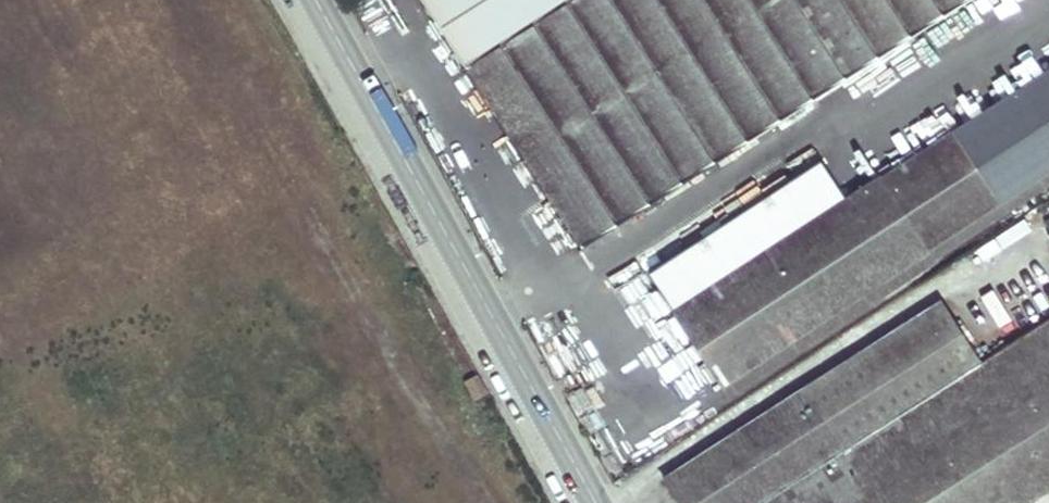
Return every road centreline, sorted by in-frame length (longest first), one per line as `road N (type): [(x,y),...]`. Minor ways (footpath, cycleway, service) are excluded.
road 1 (tertiary): [(600,502),(320,0)]

